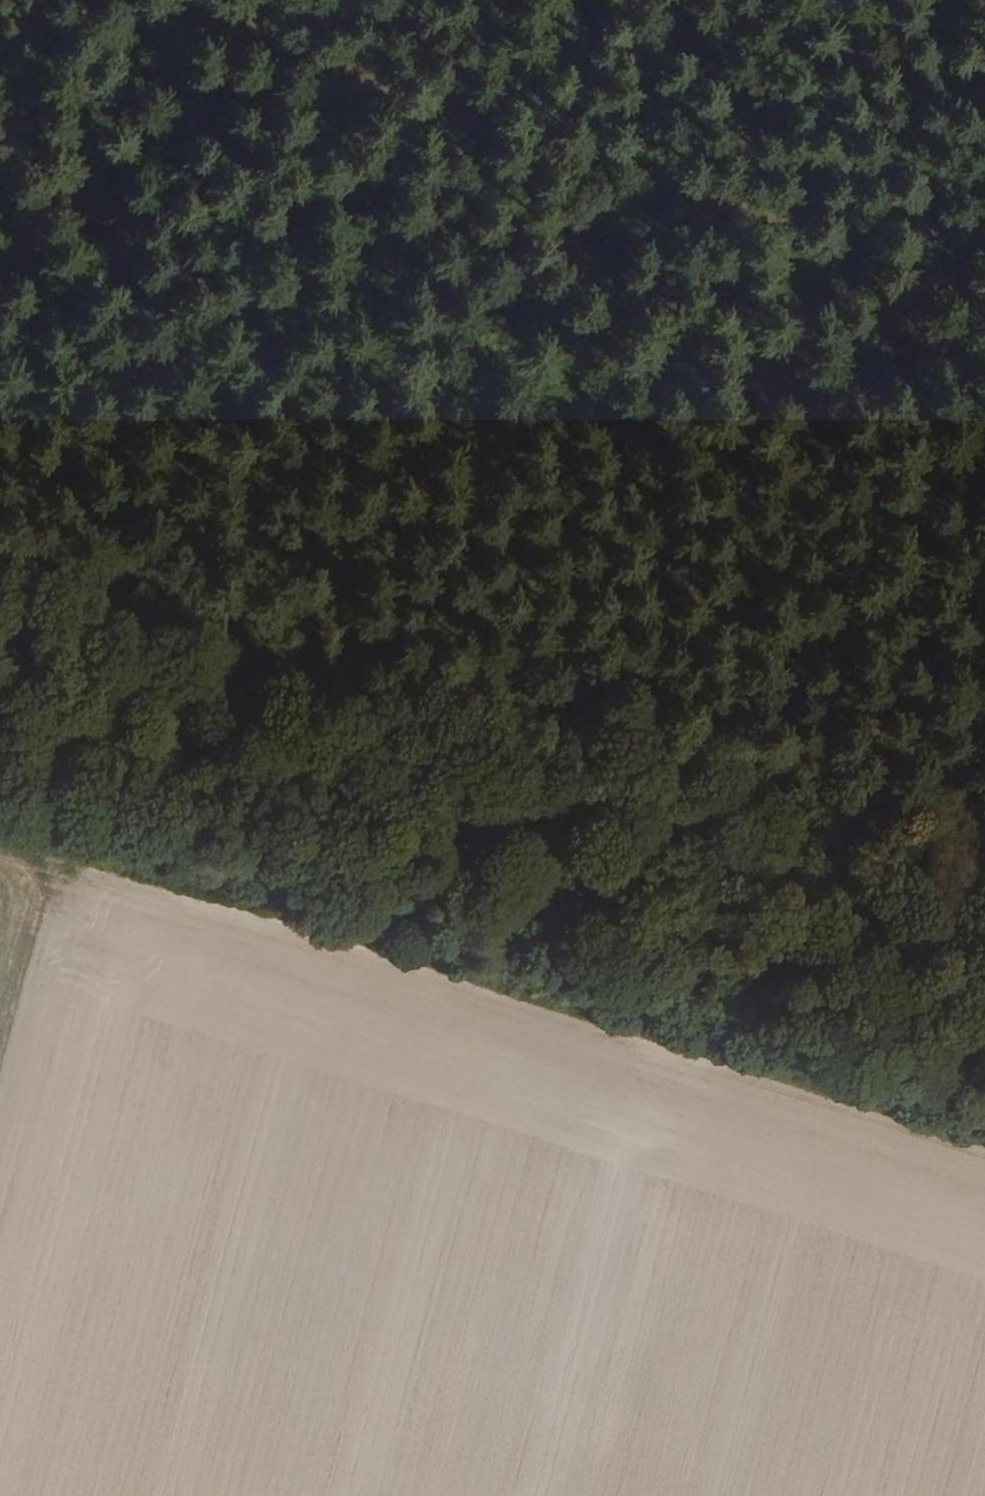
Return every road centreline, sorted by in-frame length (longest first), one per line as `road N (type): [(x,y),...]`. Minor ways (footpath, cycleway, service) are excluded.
road 1 (track): [(210,0),(752,203),(984,223)]

